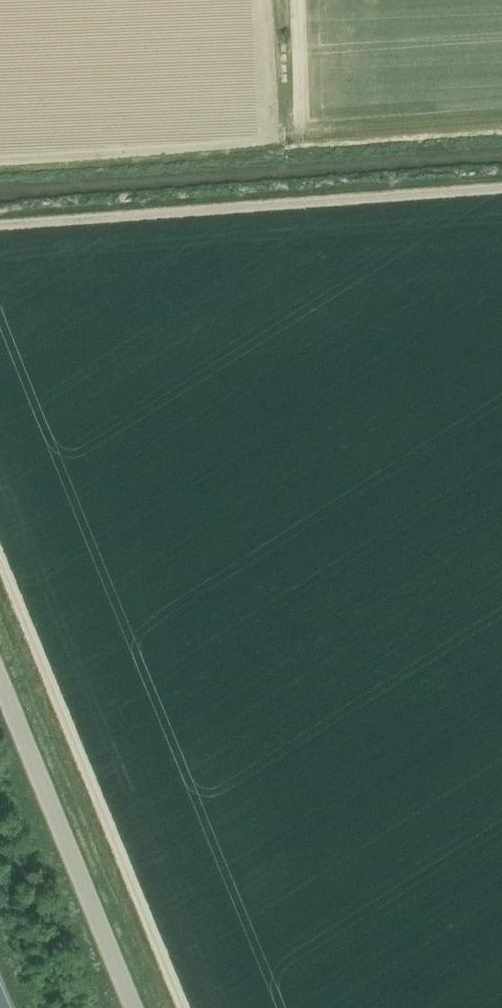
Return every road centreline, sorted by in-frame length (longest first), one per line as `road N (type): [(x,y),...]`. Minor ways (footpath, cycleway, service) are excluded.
road 1 (unclassified): [(133,1007),(0,681)]

